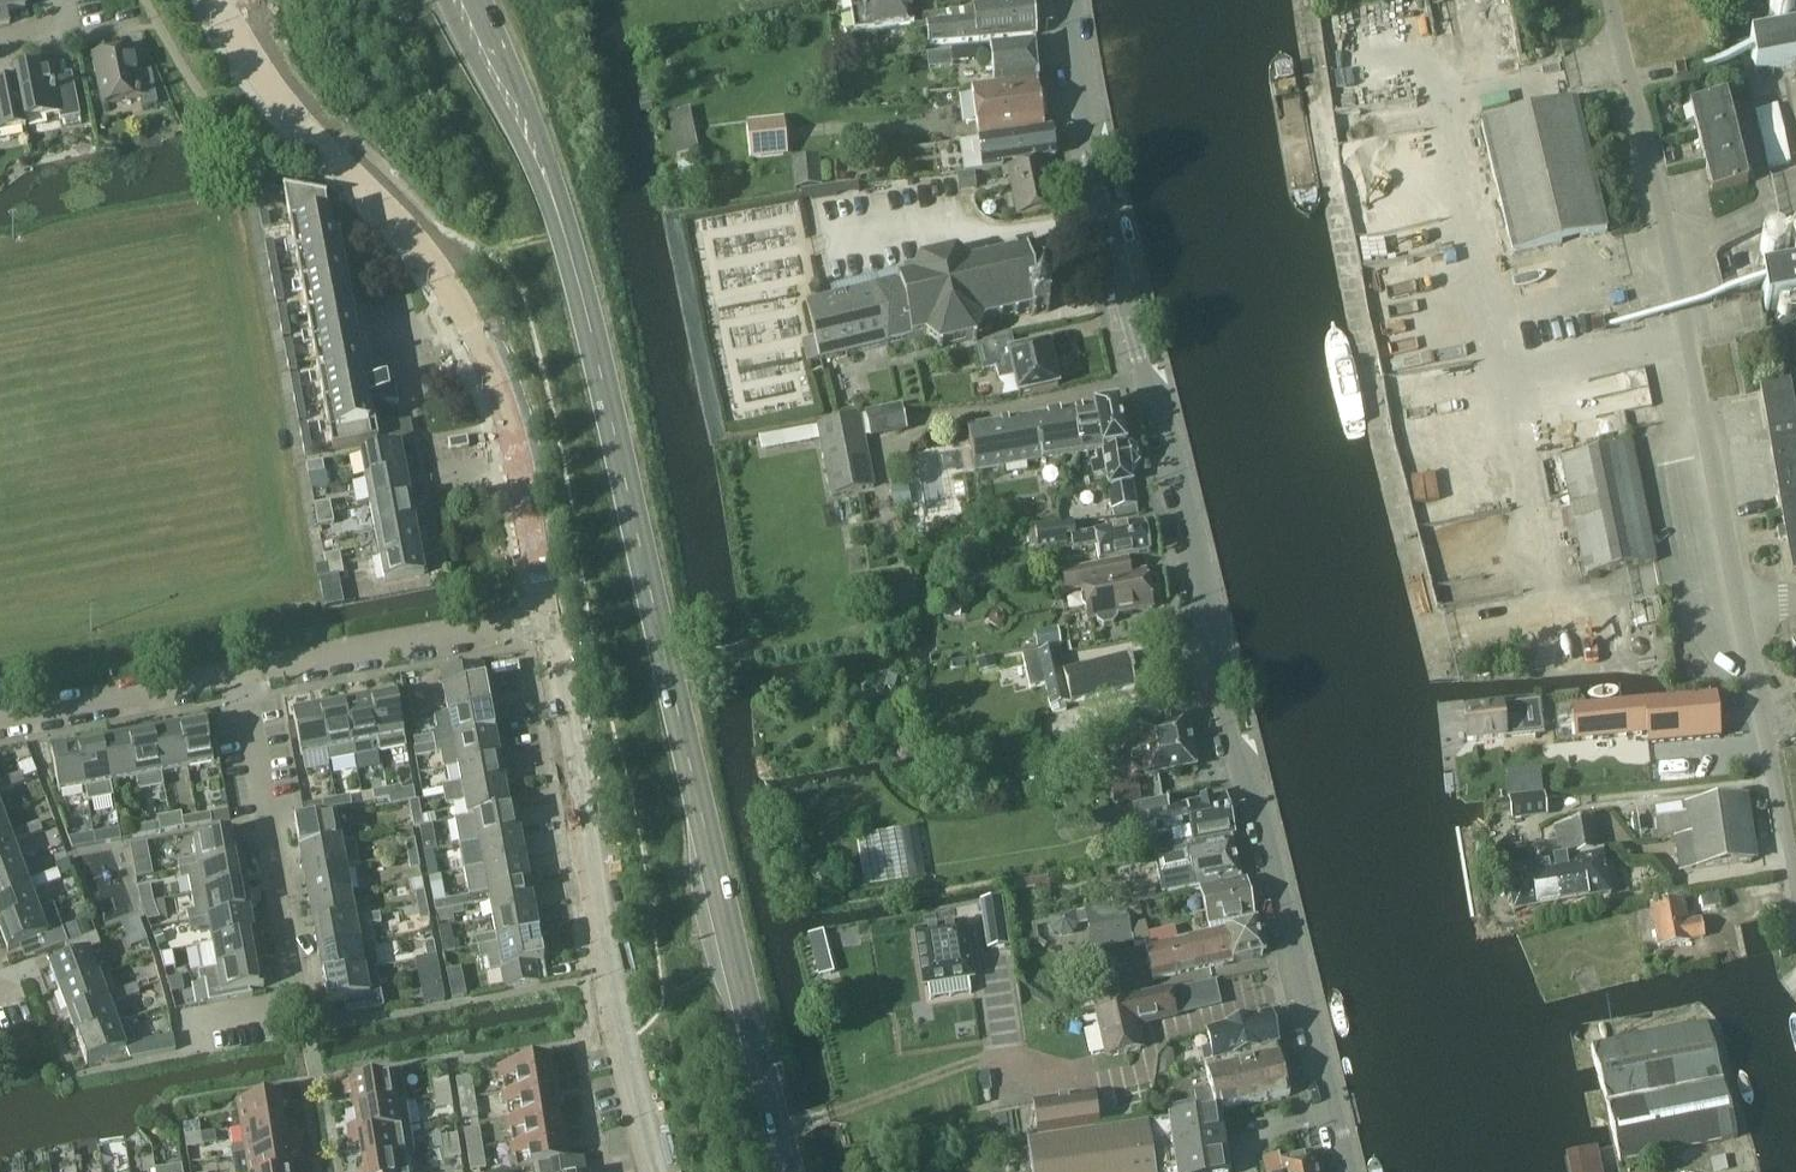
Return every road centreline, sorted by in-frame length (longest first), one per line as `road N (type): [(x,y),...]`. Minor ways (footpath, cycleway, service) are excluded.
road 1 (secondary): [(790,1171),(559,217),(476,0)]
road 2 (tertiary): [(1346,1171),(1130,312),(1068,0)]
road 3 (unclassified): [(1795,857),(1608,0)]
road 4 (residential): [(548,622),(509,401),(427,254),(233,40),(217,0)]
road 5 (residential): [(661,1171),(625,1054),(548,622)]
road 6 (residential): [(303,995),(253,677)]
road 7 (residential): [(253,677),(548,622)]
road 8 (residential): [(0,725),(253,677)]
road 9 (residential): [(303,995),(331,1171)]
road 10 (residential): [(185,1021),(303,995)]

